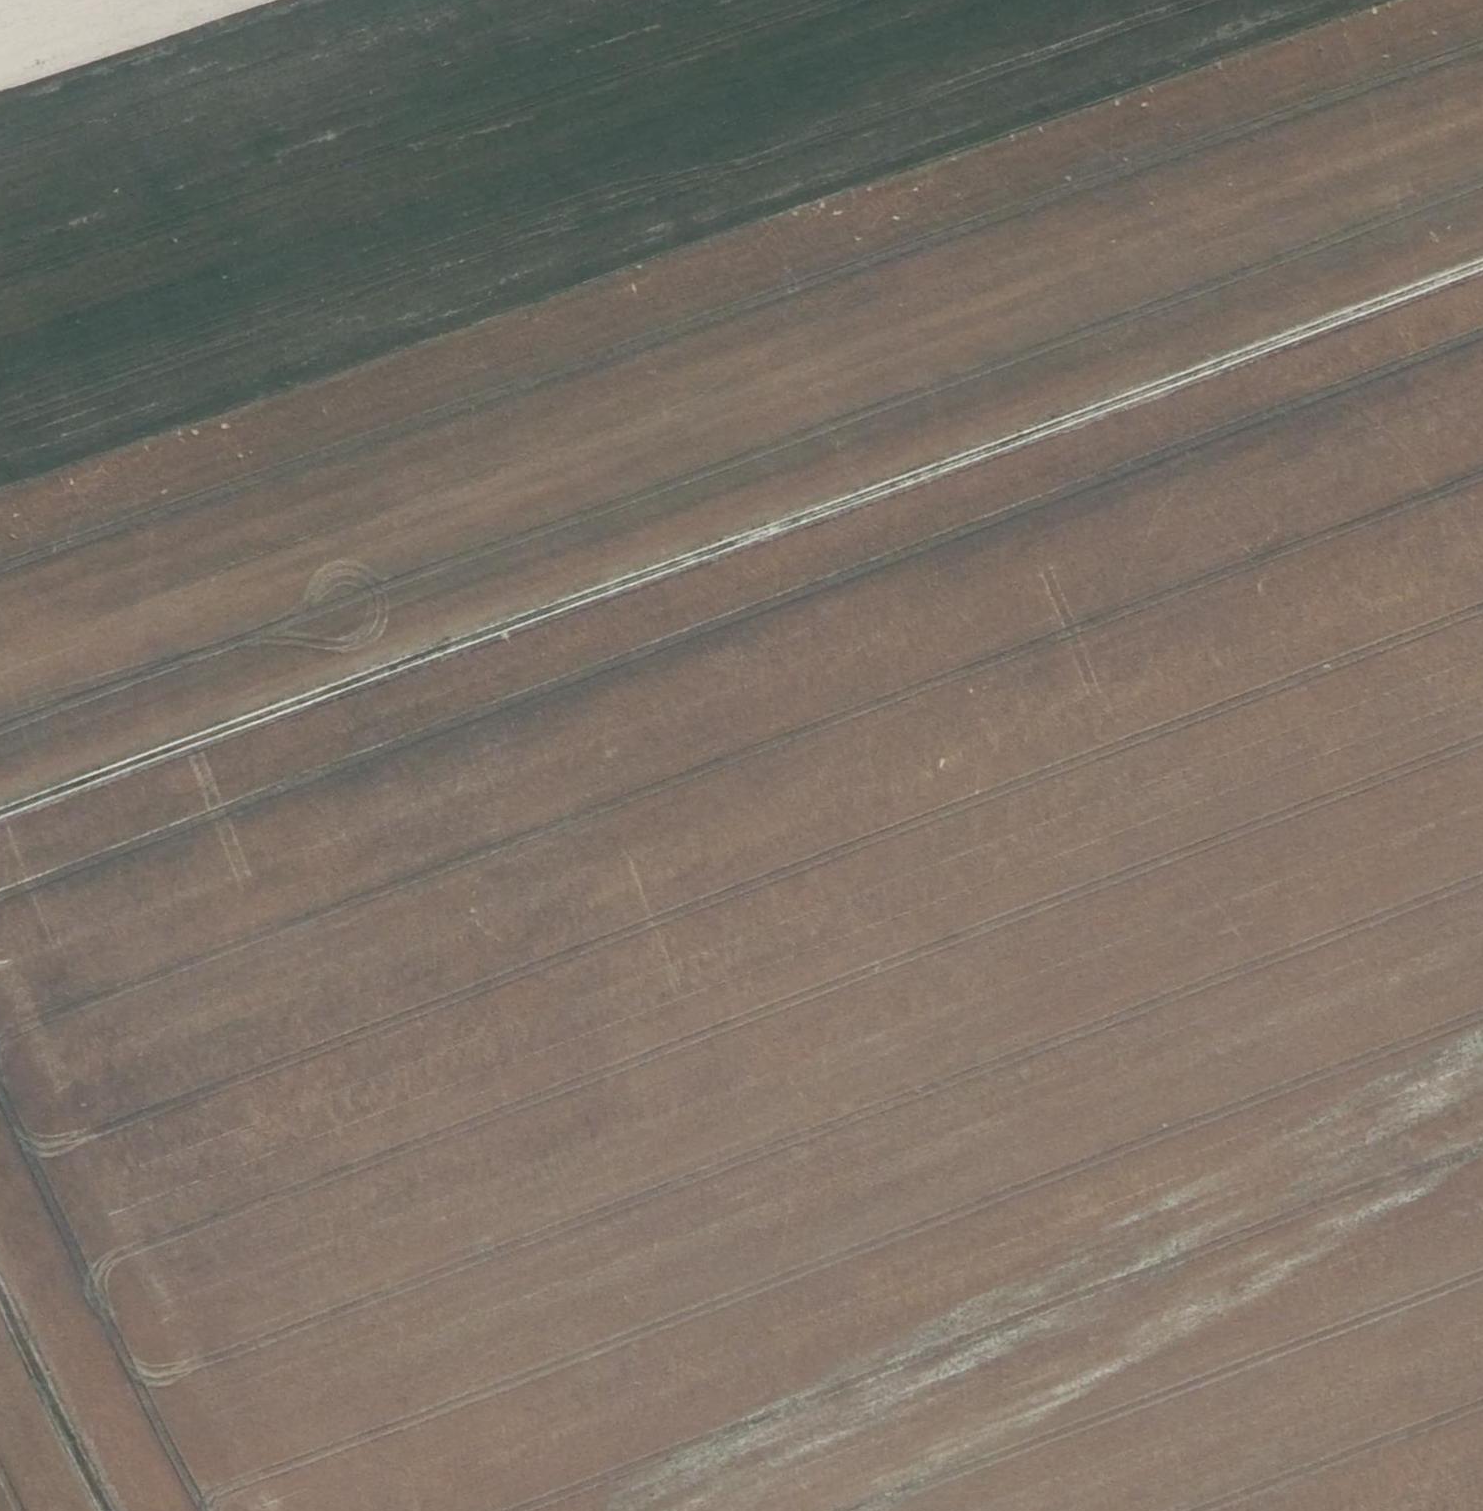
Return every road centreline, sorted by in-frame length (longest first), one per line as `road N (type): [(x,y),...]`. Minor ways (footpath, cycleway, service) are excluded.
road 1 (track): [(1482,251),(0,810)]
road 2 (track): [(112,1510),(0,1288)]

